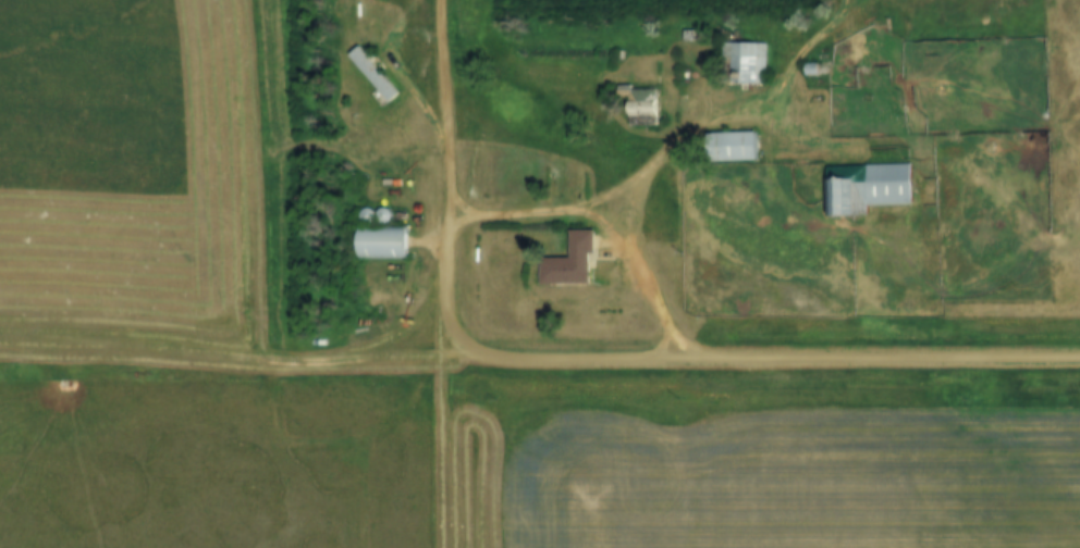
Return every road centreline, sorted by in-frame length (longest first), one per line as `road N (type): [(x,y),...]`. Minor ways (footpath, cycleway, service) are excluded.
road 1 (track): [(474,353),(271,360),(256,327),(248,94),(226,18)]
road 2 (track): [(474,353),(473,547)]
road 3 (track): [(449,129),(396,58),(414,0)]

